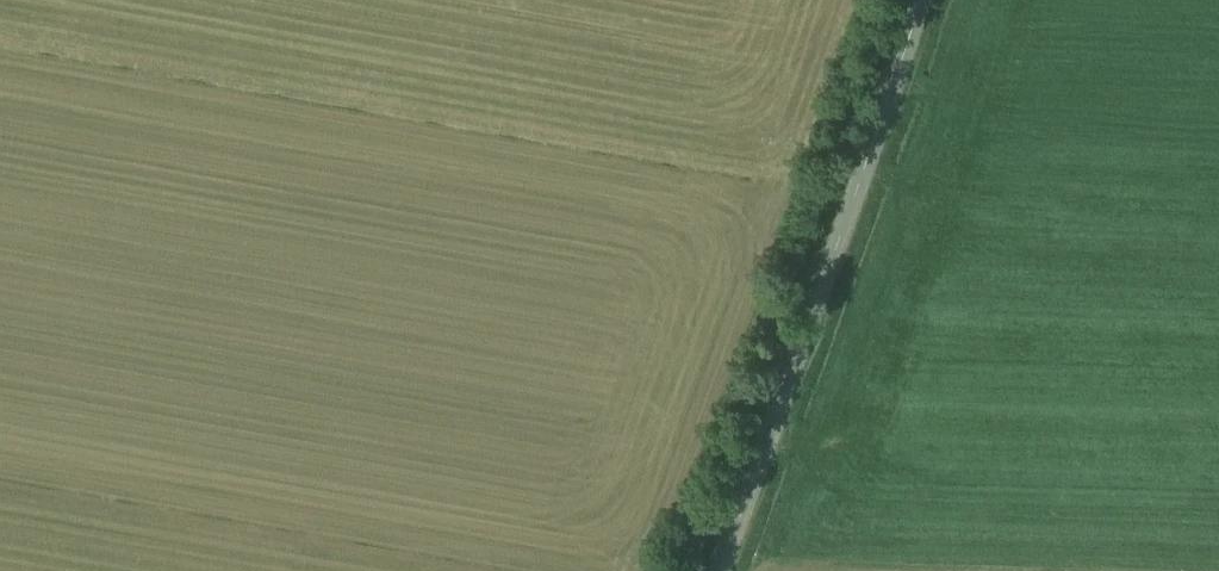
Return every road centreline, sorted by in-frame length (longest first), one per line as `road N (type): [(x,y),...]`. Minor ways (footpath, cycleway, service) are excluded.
road 1 (unclassified): [(917,0),(720,570)]

